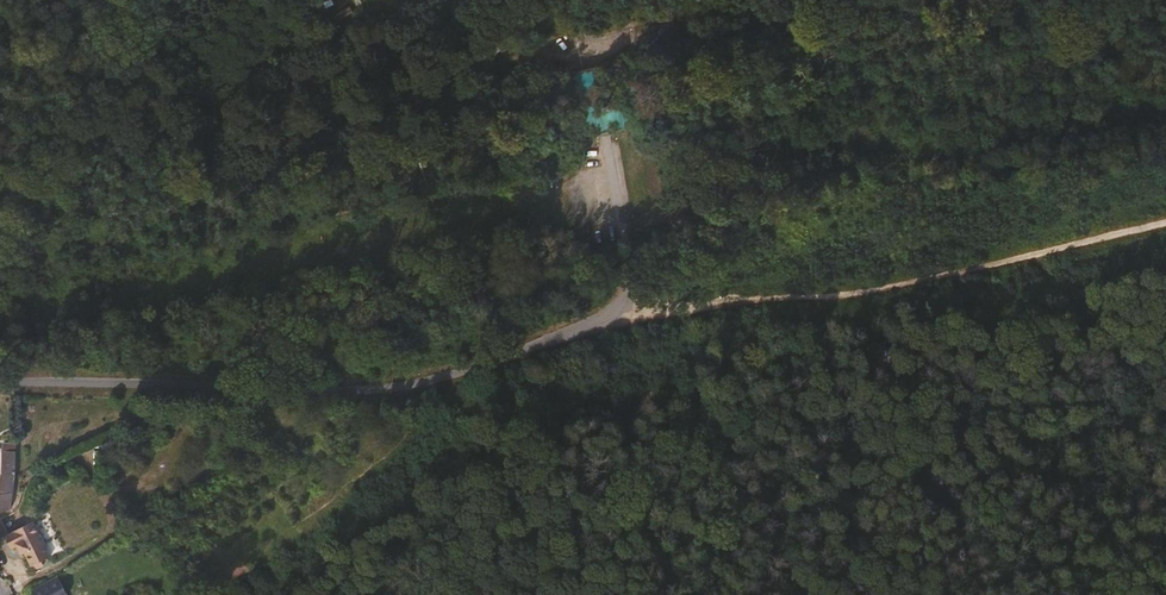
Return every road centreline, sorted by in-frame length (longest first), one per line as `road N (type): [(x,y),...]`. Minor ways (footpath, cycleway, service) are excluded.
road 1 (unclassified): [(0,381),(333,391),(491,369),(596,323),(627,298),(634,267),(614,156)]
road 2 (track): [(596,323),(721,302),(879,290),(1165,222)]

